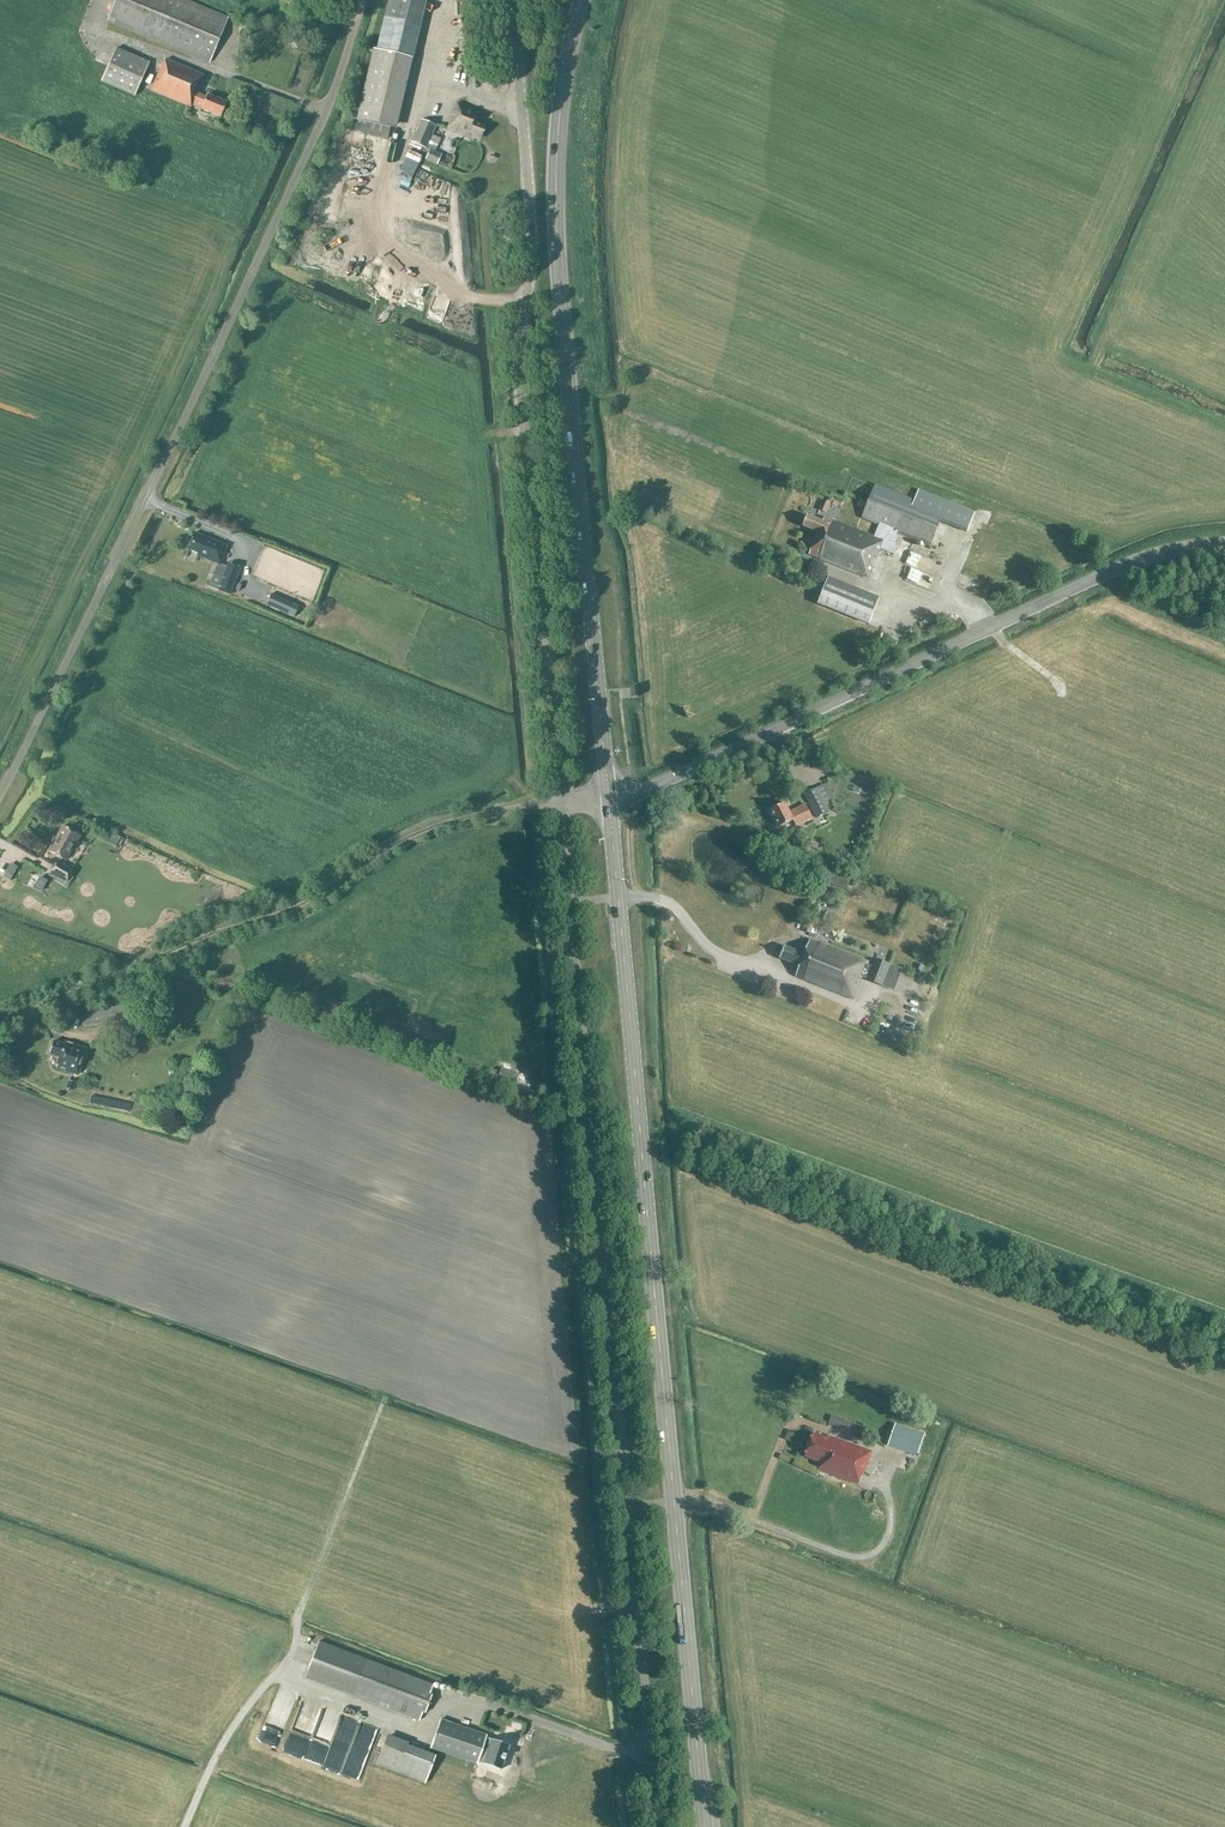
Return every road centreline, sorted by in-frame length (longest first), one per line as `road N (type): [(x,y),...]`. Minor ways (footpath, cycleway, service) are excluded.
road 1 (primary): [(705,1826),(609,797)]
road 2 (unclassified): [(656,1826),(560,802)]
road 3 (unclassified): [(0,788),(202,380),(327,97),(360,0)]
road 4 (tertiary): [(560,802),(519,368),(532,240),(511,0)]
road 5 (primary): [(609,797),(555,190),(565,72),(582,0)]
road 6 (tertiary): [(609,797),(658,788),(1133,560),(1224,542)]

